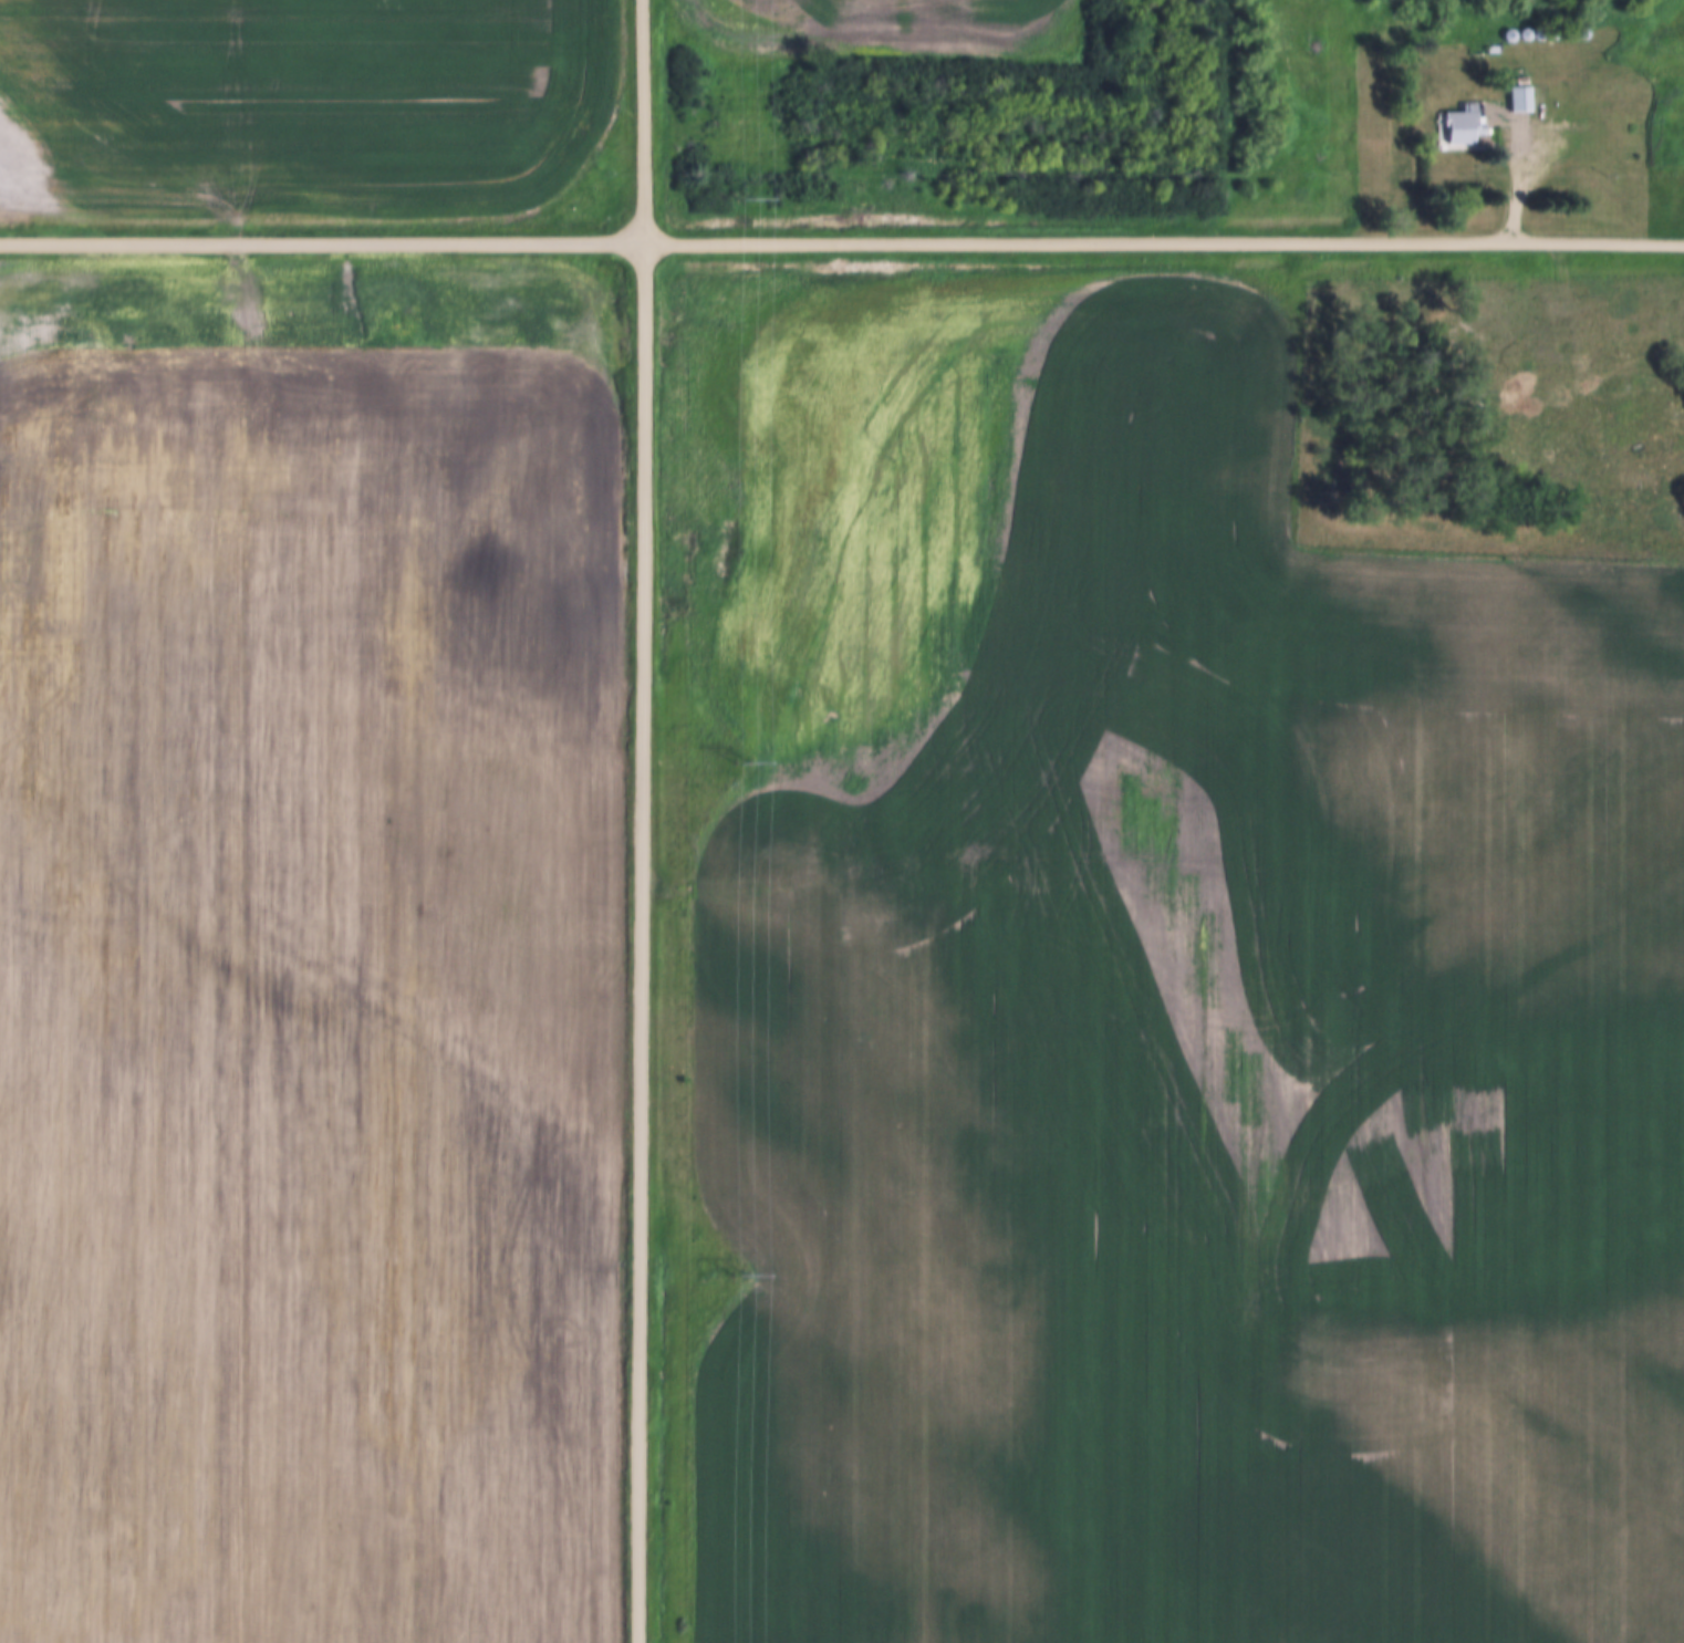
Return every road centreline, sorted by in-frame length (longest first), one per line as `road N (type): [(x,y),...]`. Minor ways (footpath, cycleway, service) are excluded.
road 1 (residential): [(1683,242),(0,244)]
road 2 (residential): [(640,1642),(645,0)]

